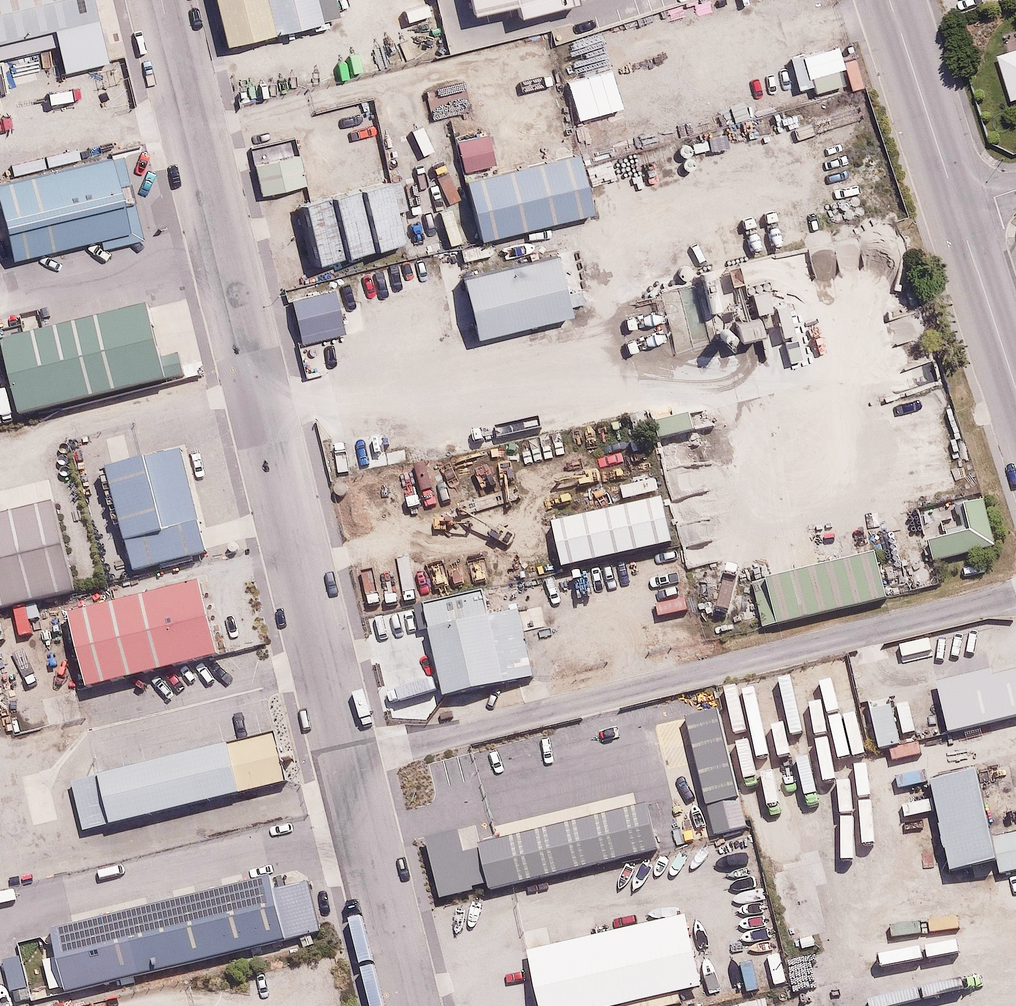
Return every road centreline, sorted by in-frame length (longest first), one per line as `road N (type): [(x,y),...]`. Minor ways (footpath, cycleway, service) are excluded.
road 1 (residential): [(163,0),(349,760)]
road 2 (residential): [(349,760),(1015,594)]
road 3 (residential): [(349,760),(409,1005)]
road 4 (tertiary): [(957,209),(889,0)]
road 5 (tertiary): [(1015,390),(957,209)]

